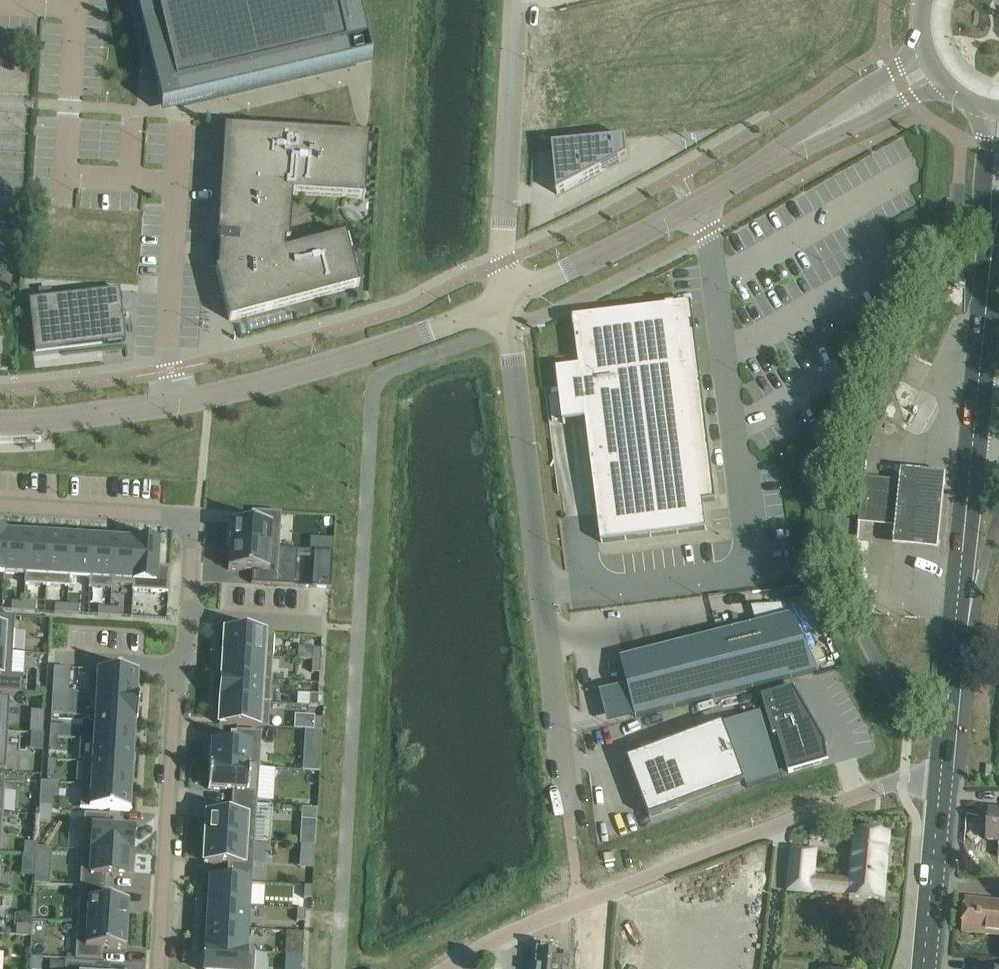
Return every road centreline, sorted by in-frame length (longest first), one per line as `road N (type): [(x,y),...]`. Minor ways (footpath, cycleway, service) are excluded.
road 1 (residential): [(160,968),(192,539),(183,522),(162,513),(0,504)]
road 2 (secondary): [(939,797),(995,214)]
road 3 (unclassified): [(508,299),(578,843)]
road 4 (unclassified): [(445,968),(611,886),(766,828),(844,807),(939,797)]
road 5 (residential): [(508,299),(383,349),(176,402),(0,419)]
road 6 (residential): [(829,125),(508,299)]
road 7 (unclassified): [(514,0),(503,248),(508,299)]
road 8 (secondary): [(924,968),(939,797)]

